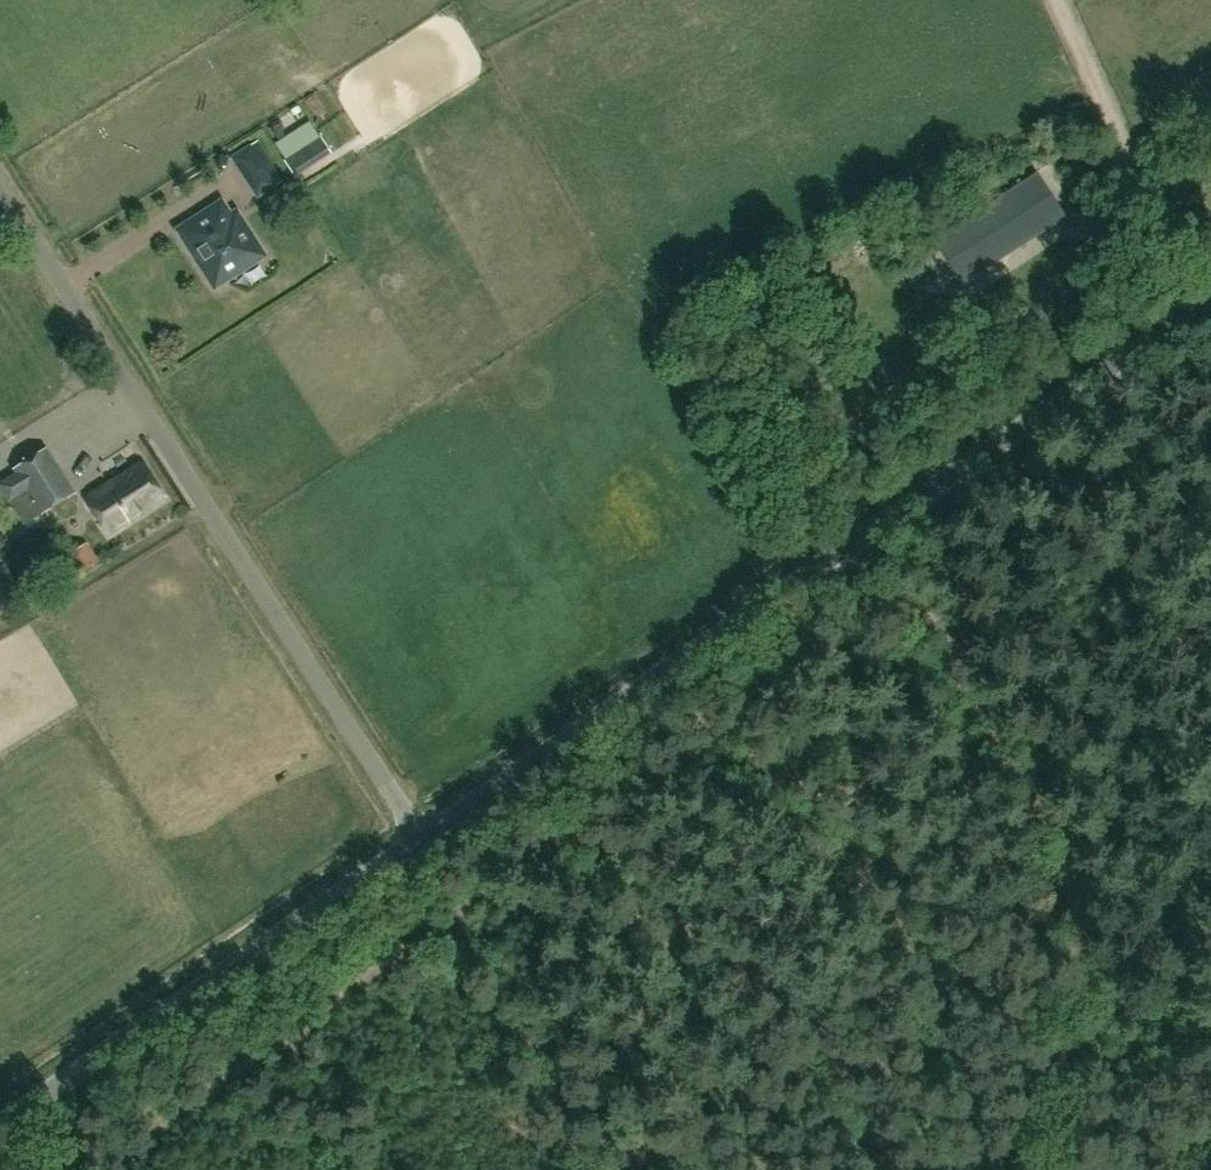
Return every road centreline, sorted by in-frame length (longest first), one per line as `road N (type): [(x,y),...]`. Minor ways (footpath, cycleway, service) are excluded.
road 1 (unclassified): [(421,834),(1210,297)]
road 2 (unclassified): [(421,834),(0,185)]
road 3 (unclassified): [(0,1122),(421,834)]
road 4 (track): [(1192,310),(1055,0)]

